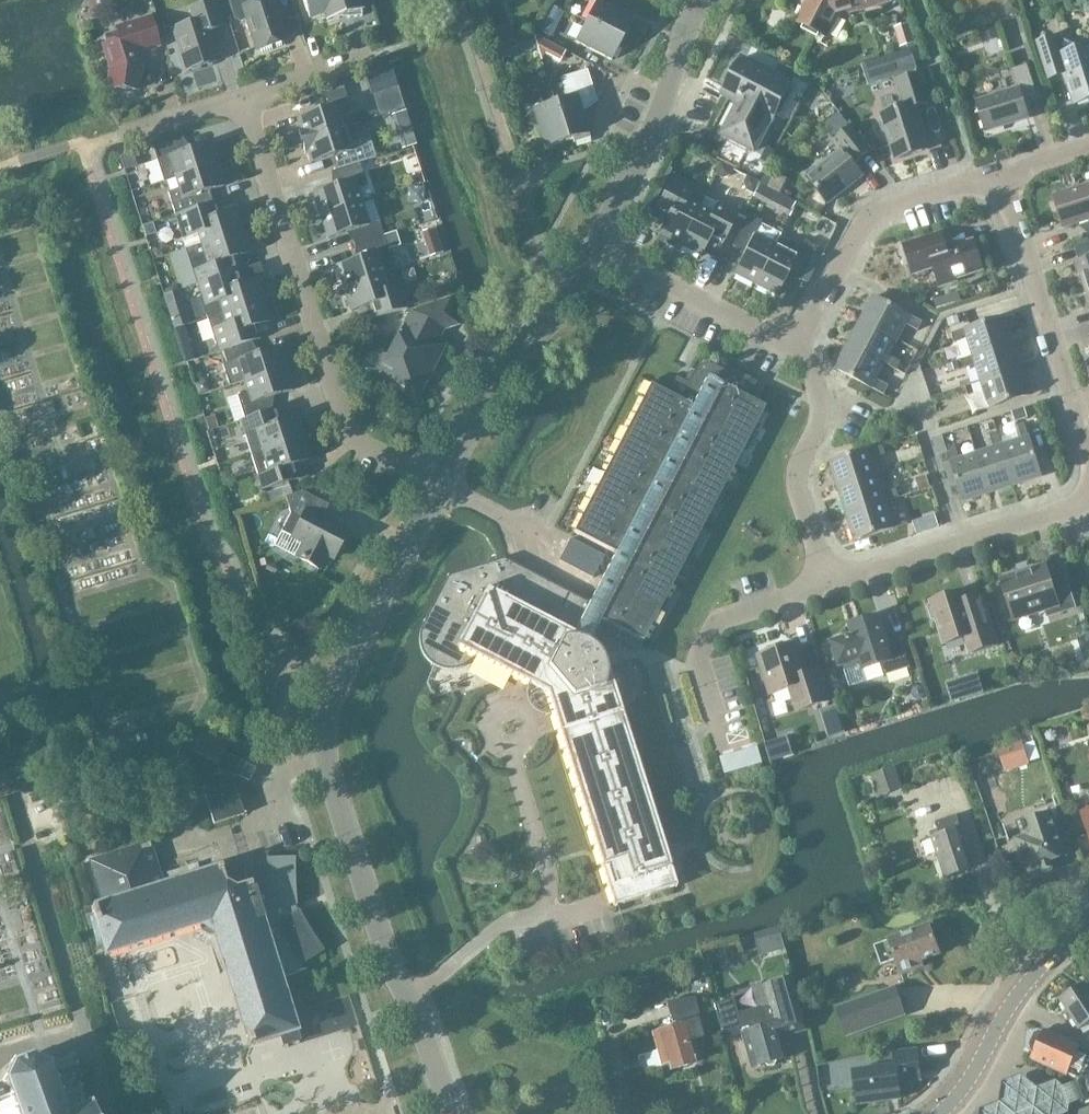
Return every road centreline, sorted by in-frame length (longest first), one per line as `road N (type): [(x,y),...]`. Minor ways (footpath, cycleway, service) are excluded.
road 1 (residential): [(441,487),(338,679),(324,726),(325,765),(450,1113)]
road 2 (residential): [(793,350),(815,378),(821,407),(796,478),(827,586),(1088,501)]
road 3 (residential): [(441,487),(354,440),(341,416),(245,97)]
road 4 (residential): [(1088,456),(1001,174)]
road 5 (residential): [(793,350),(860,226),(1001,174)]
road 6 (residential): [(594,242),(544,325),(504,369),(441,487)]
road 7 (residential): [(700,0),(659,116),(594,242)]
road 8 (tertiary): [(939,1113),(980,1062),(1010,1004),(1088,929)]
road 9 (residential): [(793,350),(594,242)]
road 10 (residential): [(441,487),(551,543)]

